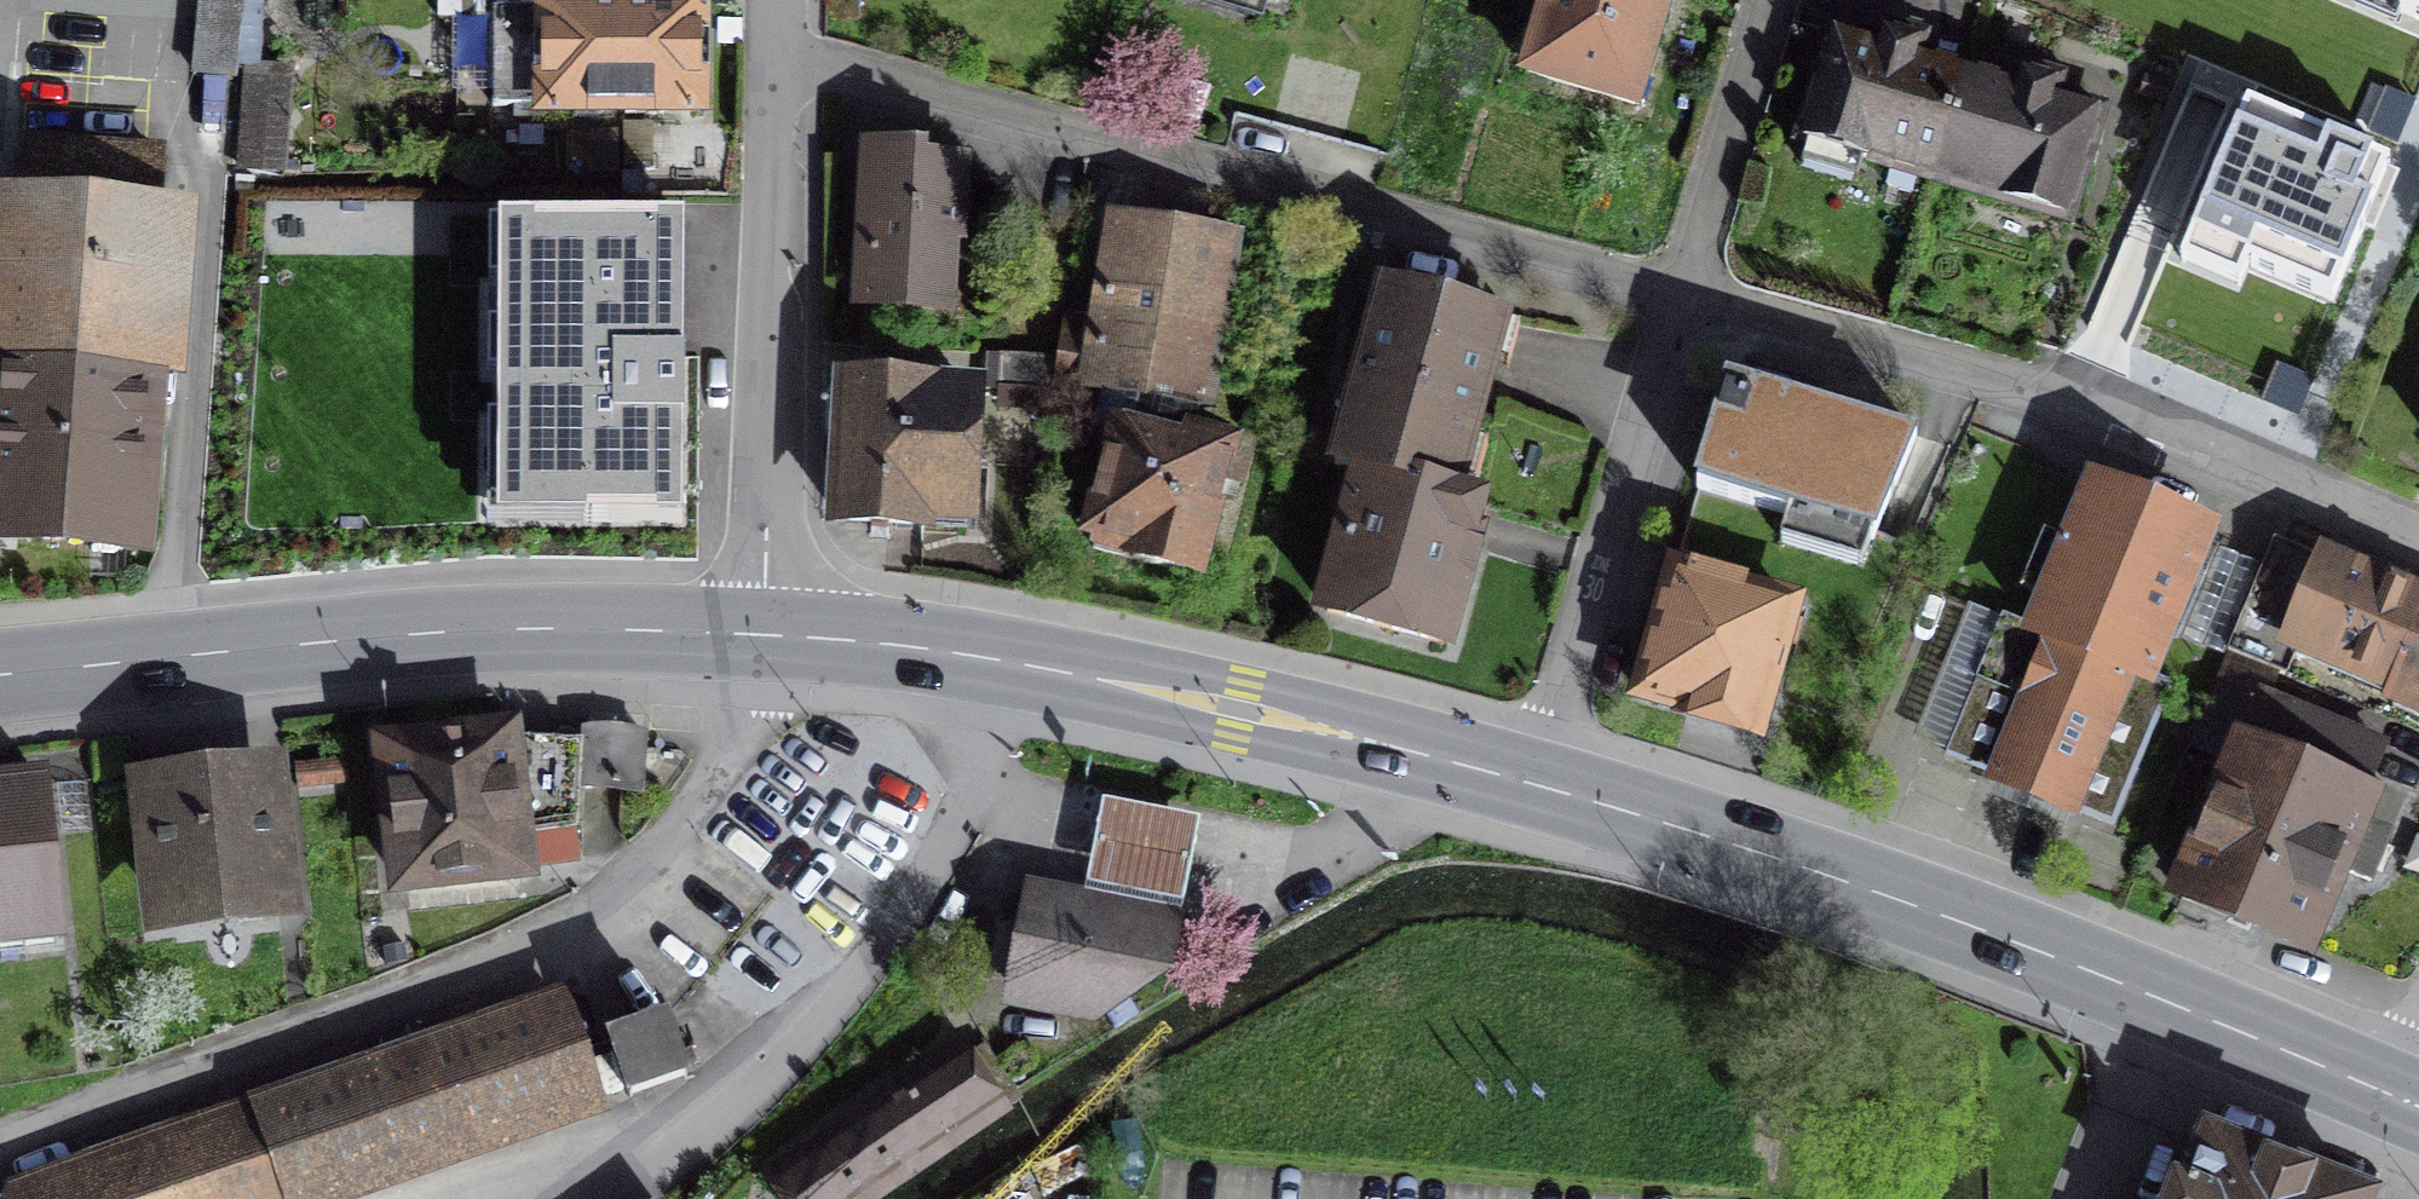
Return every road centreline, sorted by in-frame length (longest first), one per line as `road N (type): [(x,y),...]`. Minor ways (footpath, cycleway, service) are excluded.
road 1 (primary): [(1534,791),(1894,900),(2398,1097)]
road 2 (residential): [(1534,791),(1770,0)]
road 3 (primary): [(0,679),(487,628),(779,631)]
road 4 (primary): [(779,631),(946,652),(1237,710),(1534,791)]
road 5 (residential): [(783,0),(779,631)]
road 6 (residential): [(2022,387),(2084,400),(2418,539)]

